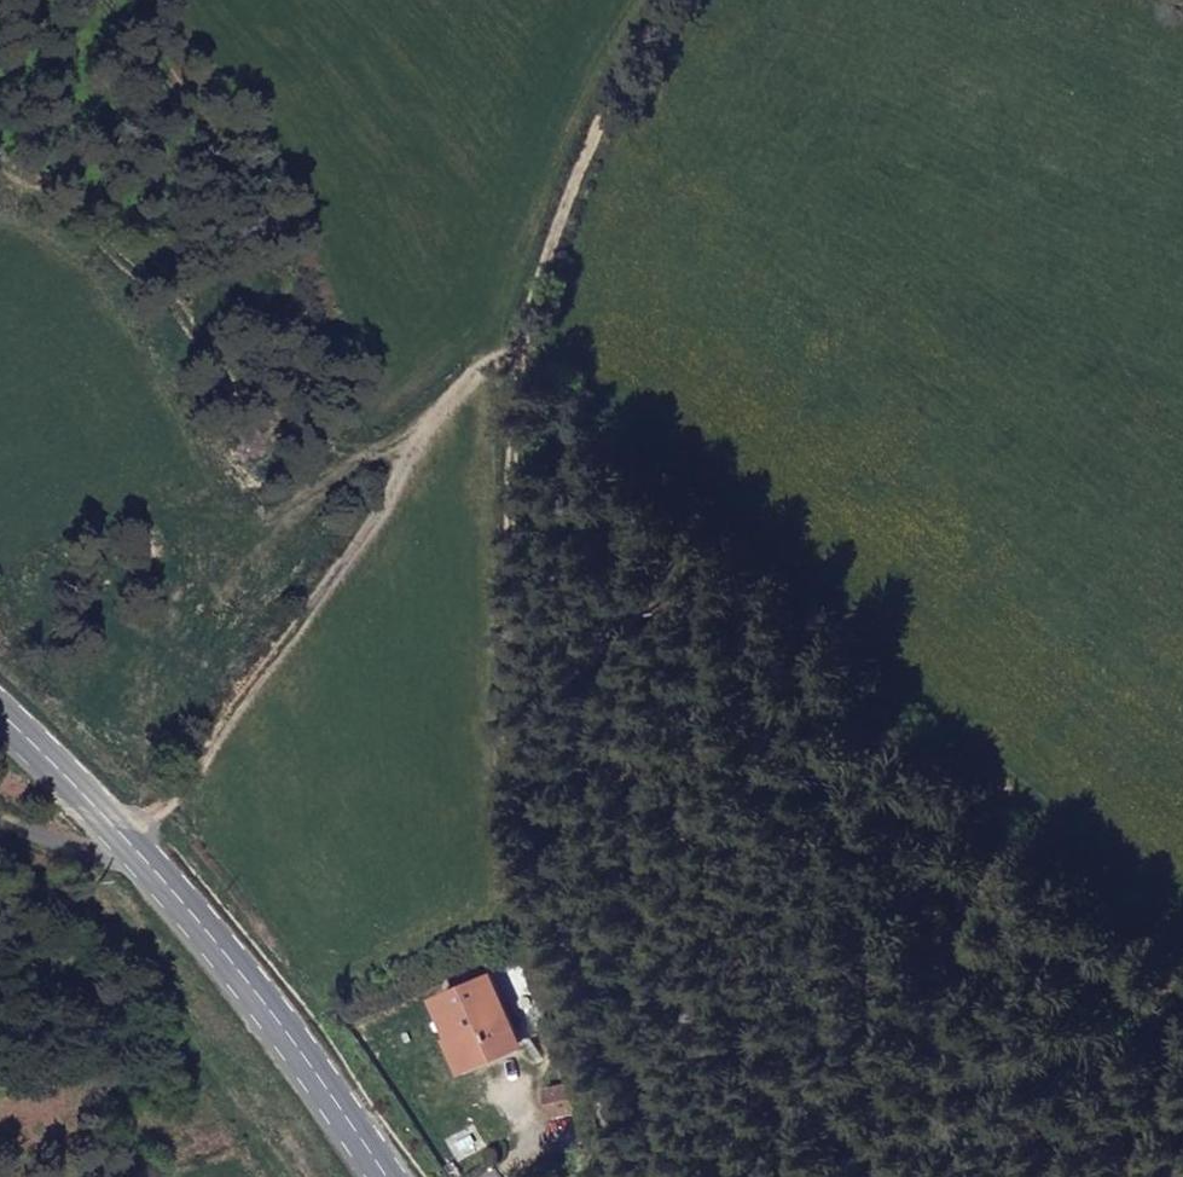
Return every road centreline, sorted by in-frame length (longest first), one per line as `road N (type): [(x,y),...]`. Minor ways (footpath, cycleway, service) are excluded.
road 1 (track): [(622,1176),(503,816),(488,597),(507,410),(567,216),(625,92),(683,0)]
road 2 (secondary): [(0,712),(236,966),(381,1176)]

